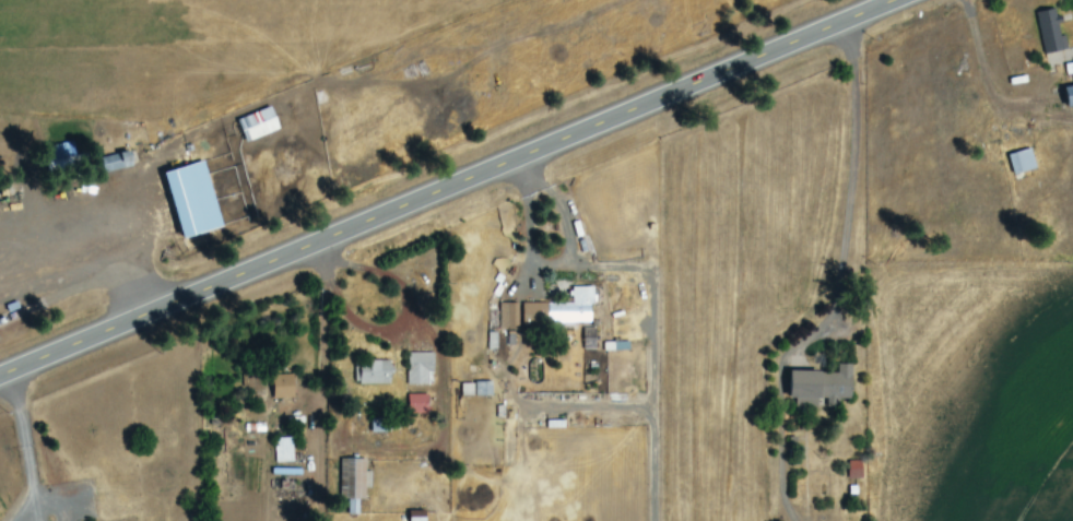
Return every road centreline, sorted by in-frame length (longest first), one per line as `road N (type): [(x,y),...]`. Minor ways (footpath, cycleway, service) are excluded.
road 1 (primary): [(0,379),(914,0)]

